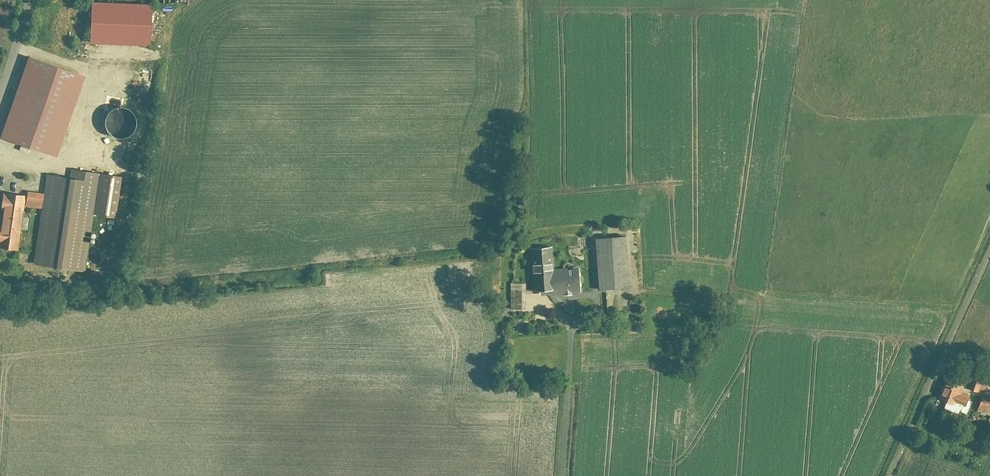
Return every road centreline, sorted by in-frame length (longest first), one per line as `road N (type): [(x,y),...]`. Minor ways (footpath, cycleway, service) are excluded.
road 1 (residential): [(887,475),(989,245)]

